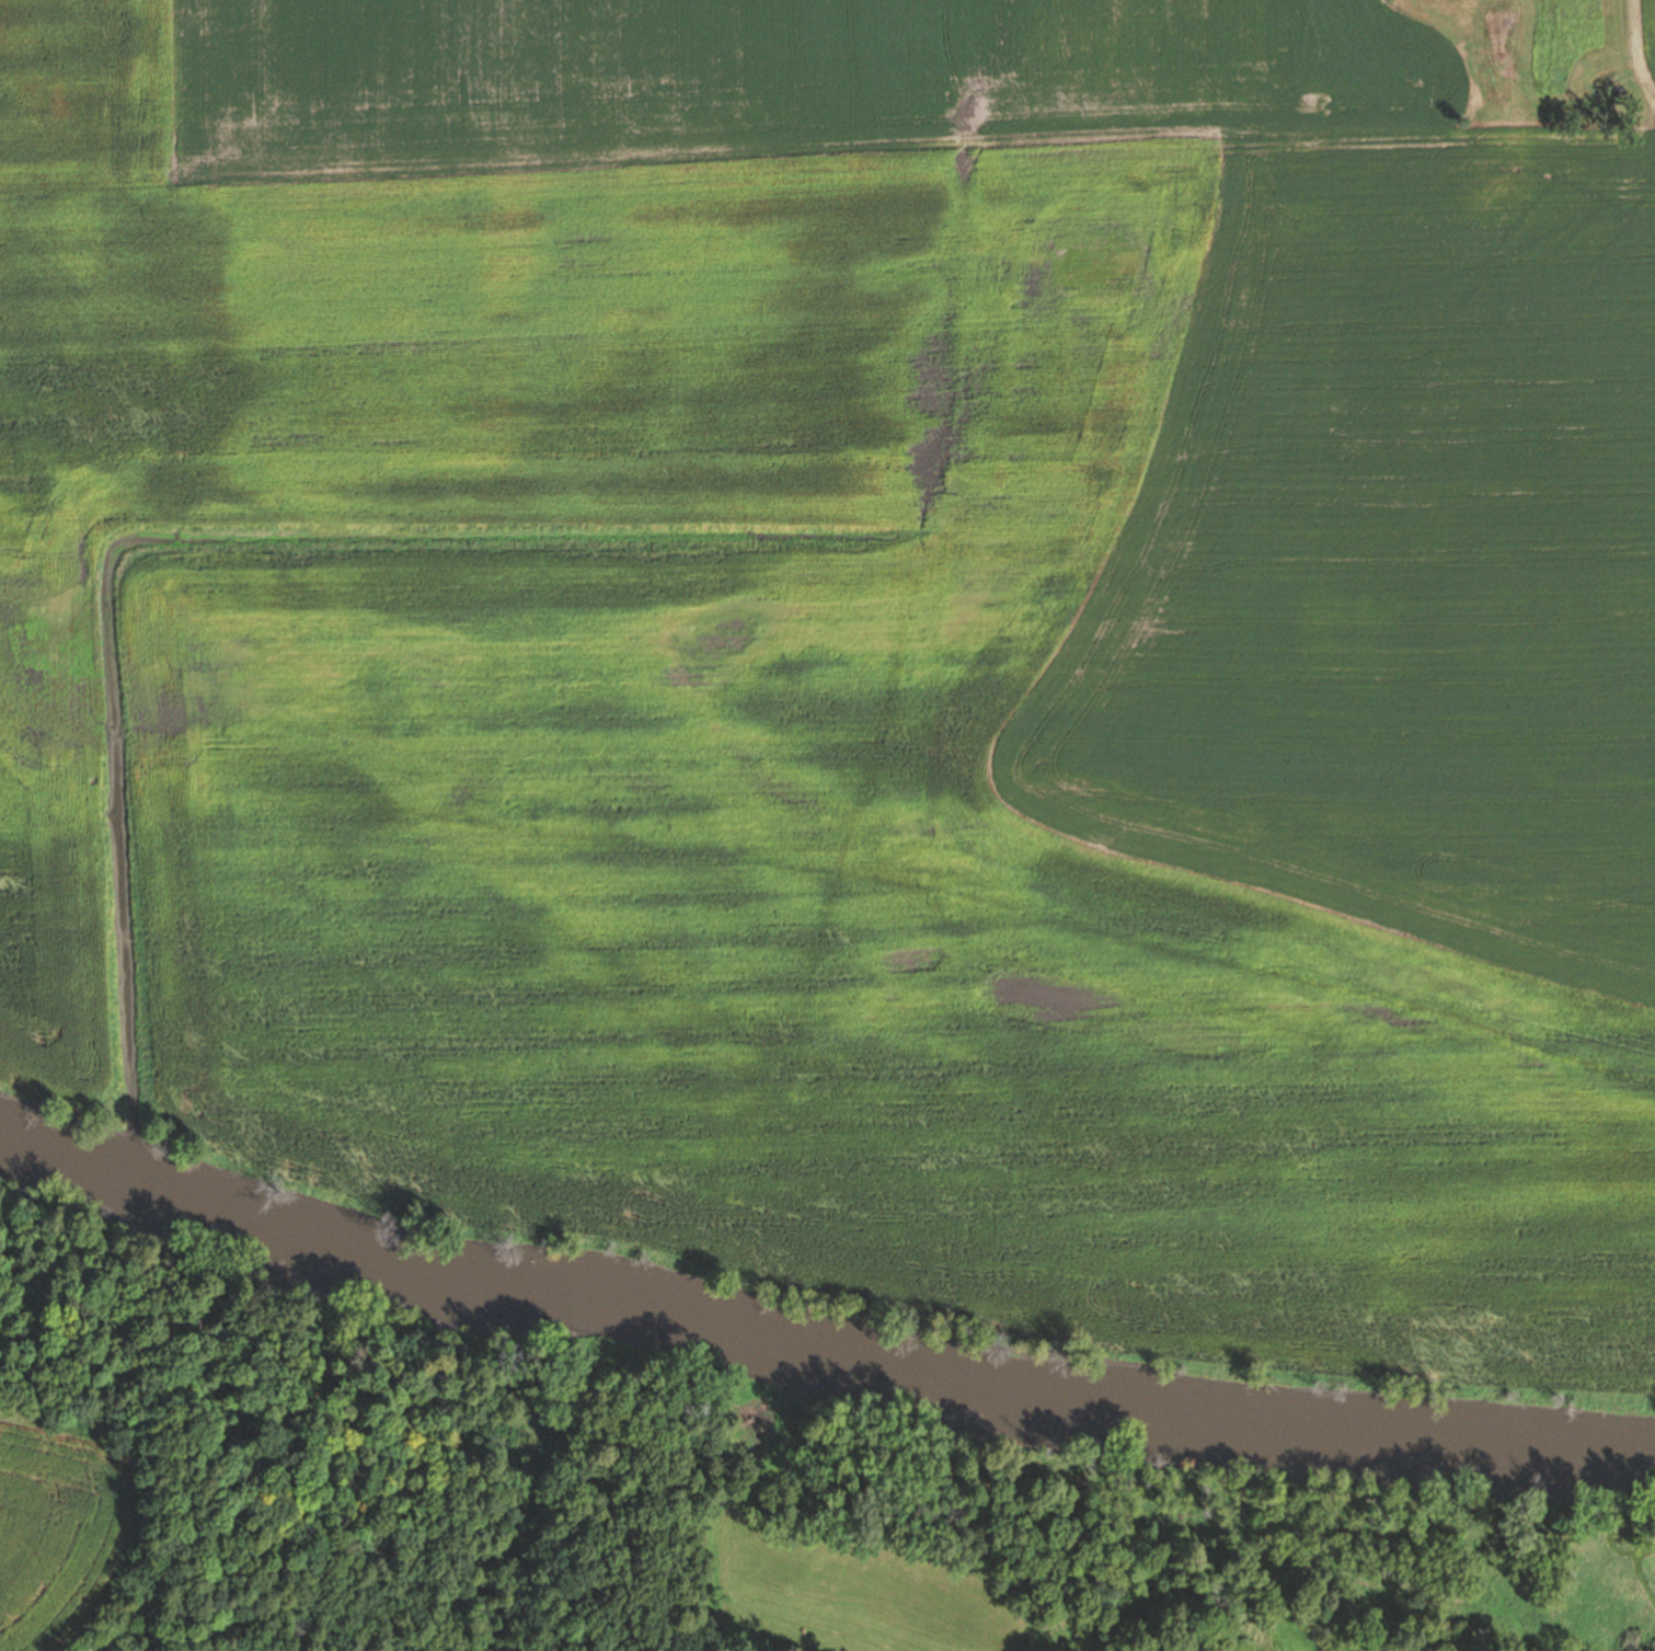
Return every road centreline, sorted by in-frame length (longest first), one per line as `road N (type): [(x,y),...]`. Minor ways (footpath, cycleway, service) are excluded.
road 1 (track): [(610,1430),(547,1537),(548,1559),(579,1626),(569,1650)]

